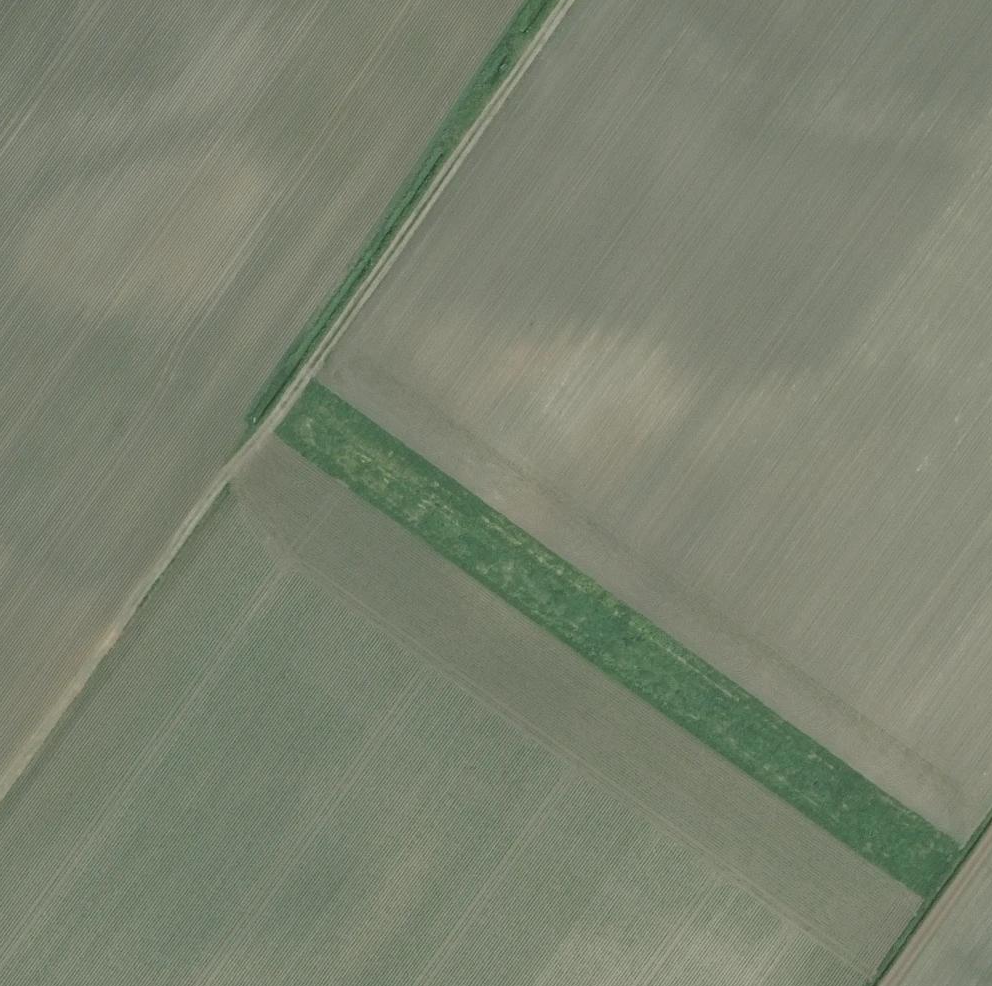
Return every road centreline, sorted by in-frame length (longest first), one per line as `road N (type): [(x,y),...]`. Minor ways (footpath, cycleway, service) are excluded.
road 1 (track): [(0,791),(569,0)]

